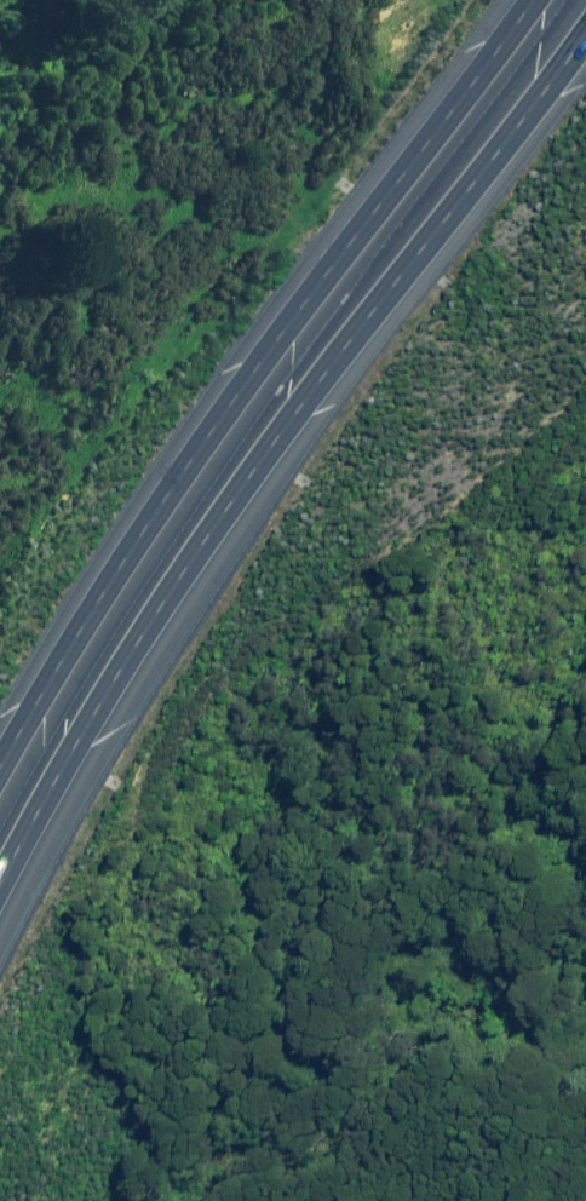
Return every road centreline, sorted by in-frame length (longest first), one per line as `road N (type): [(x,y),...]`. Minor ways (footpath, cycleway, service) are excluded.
road 1 (motorway): [(585,26),(176,578),(0,889)]
road 2 (motorway): [(0,772),(187,462),(531,0)]

